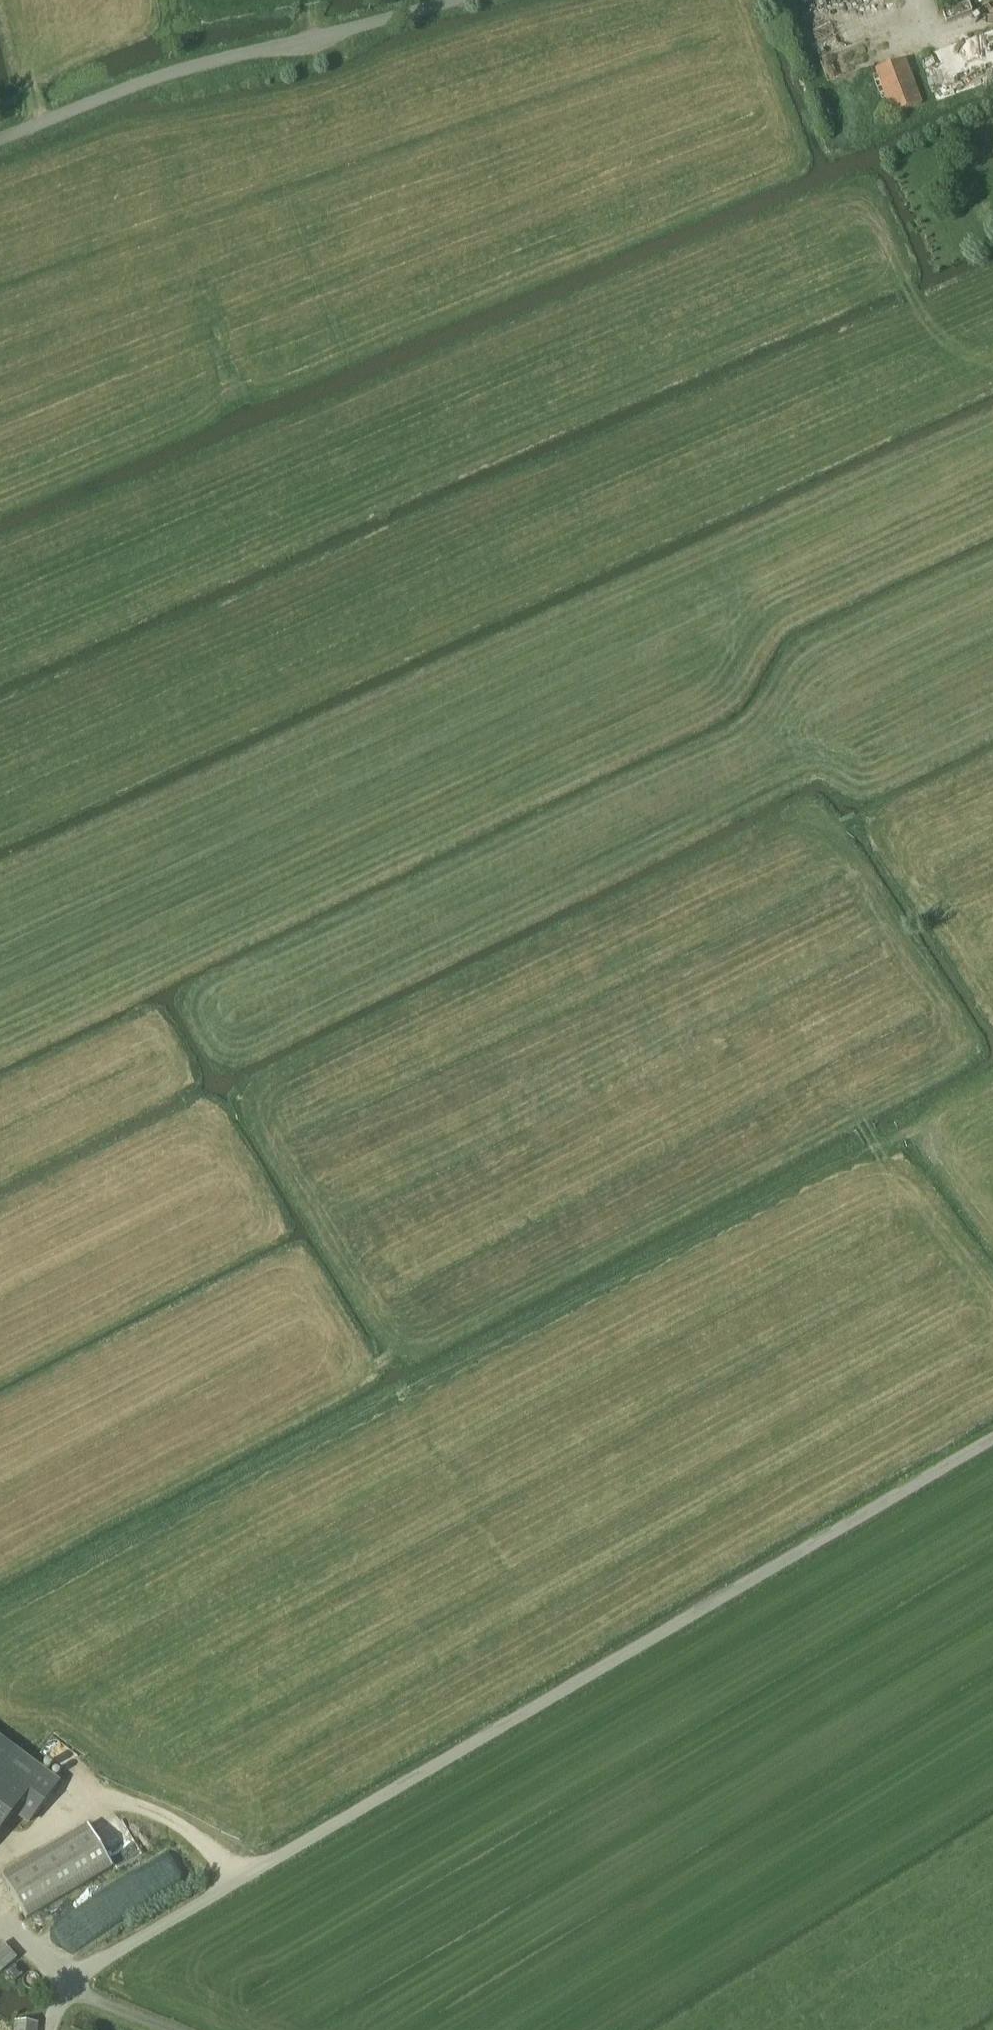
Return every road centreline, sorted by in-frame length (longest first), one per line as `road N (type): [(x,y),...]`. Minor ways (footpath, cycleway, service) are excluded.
road 1 (unclassified): [(49,2029),(89,1967),(992,1440)]
road 2 (unclassified): [(452,0),(159,76),(0,138)]

